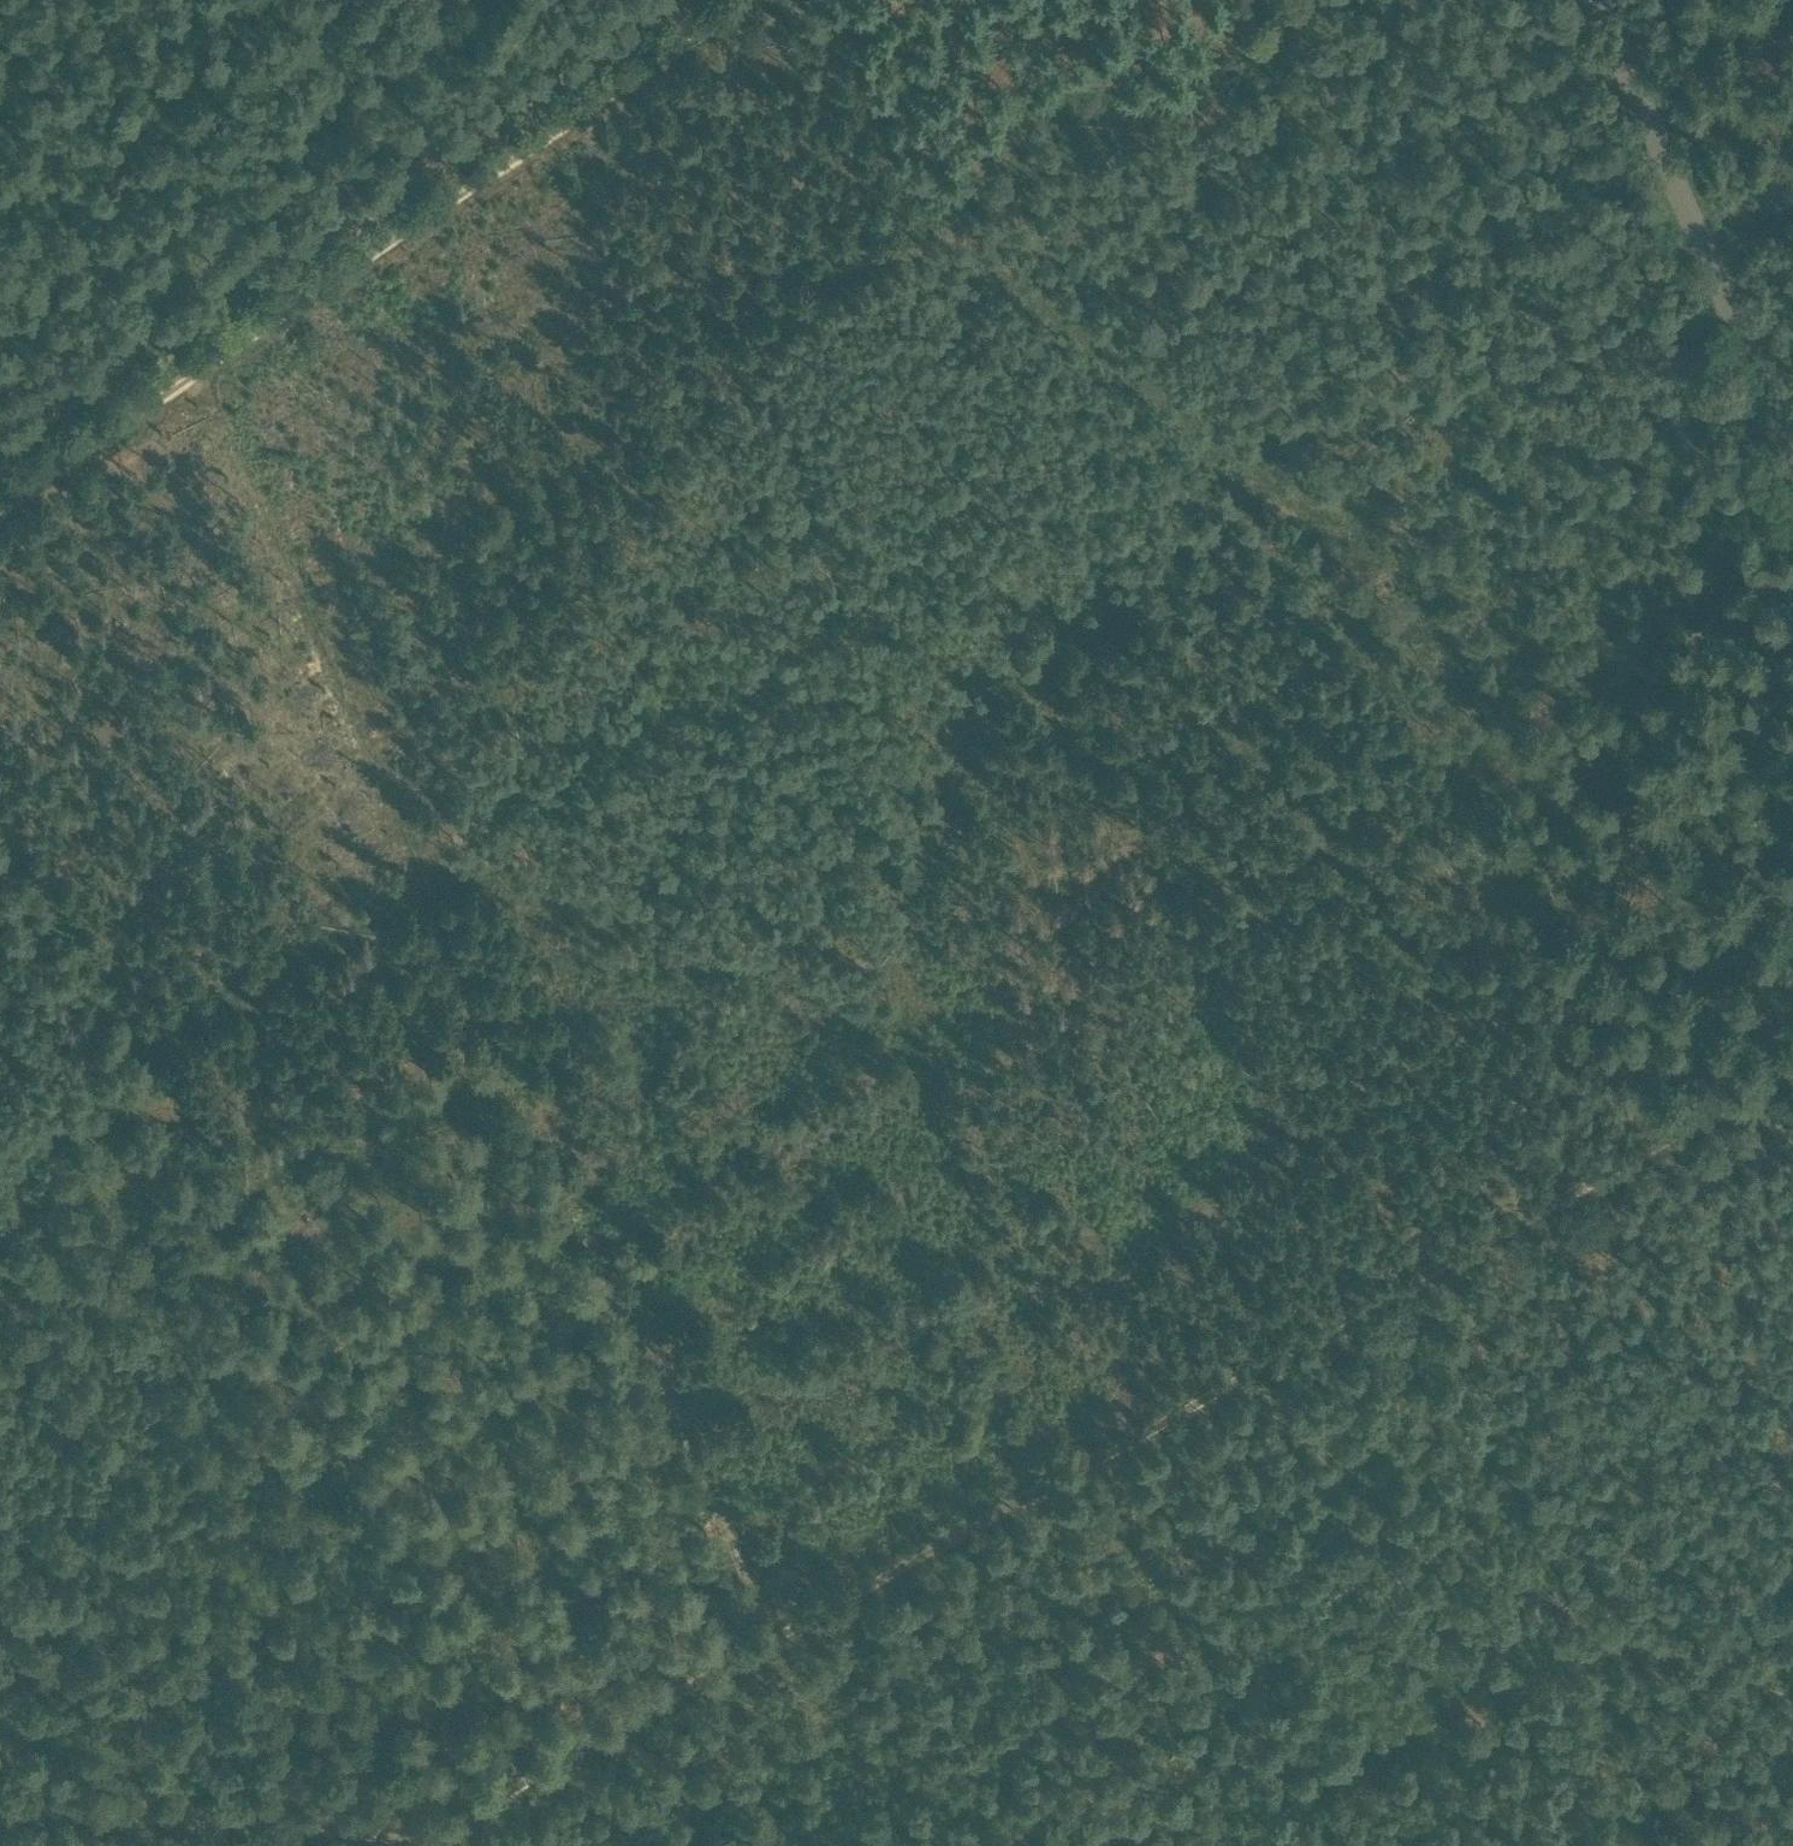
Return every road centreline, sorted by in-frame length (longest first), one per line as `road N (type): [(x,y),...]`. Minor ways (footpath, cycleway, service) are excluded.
road 1 (track): [(0,1809),(427,1829),(1792,1066)]
road 2 (track): [(0,502),(751,0)]
road 3 (unclassified): [(1792,464),(1598,0)]

